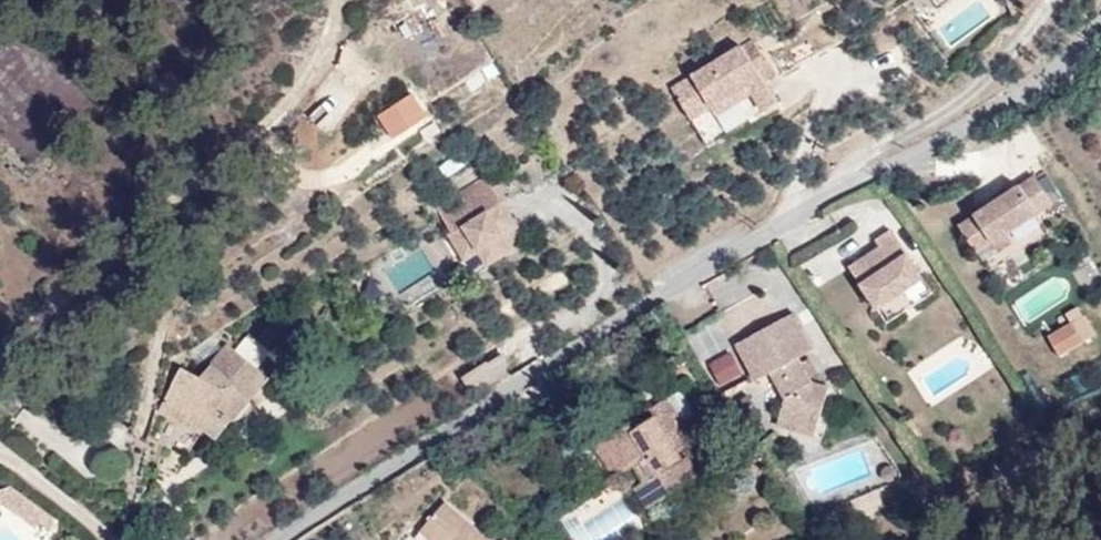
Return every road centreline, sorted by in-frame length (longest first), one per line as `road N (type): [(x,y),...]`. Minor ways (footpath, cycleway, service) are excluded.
road 1 (residential): [(1100,25),(1062,67),(1012,102),(805,210),(283,539)]
road 2 (track): [(342,0),(337,31),(302,83),(0,326)]
road 3 (unclassified): [(0,457),(106,539)]

